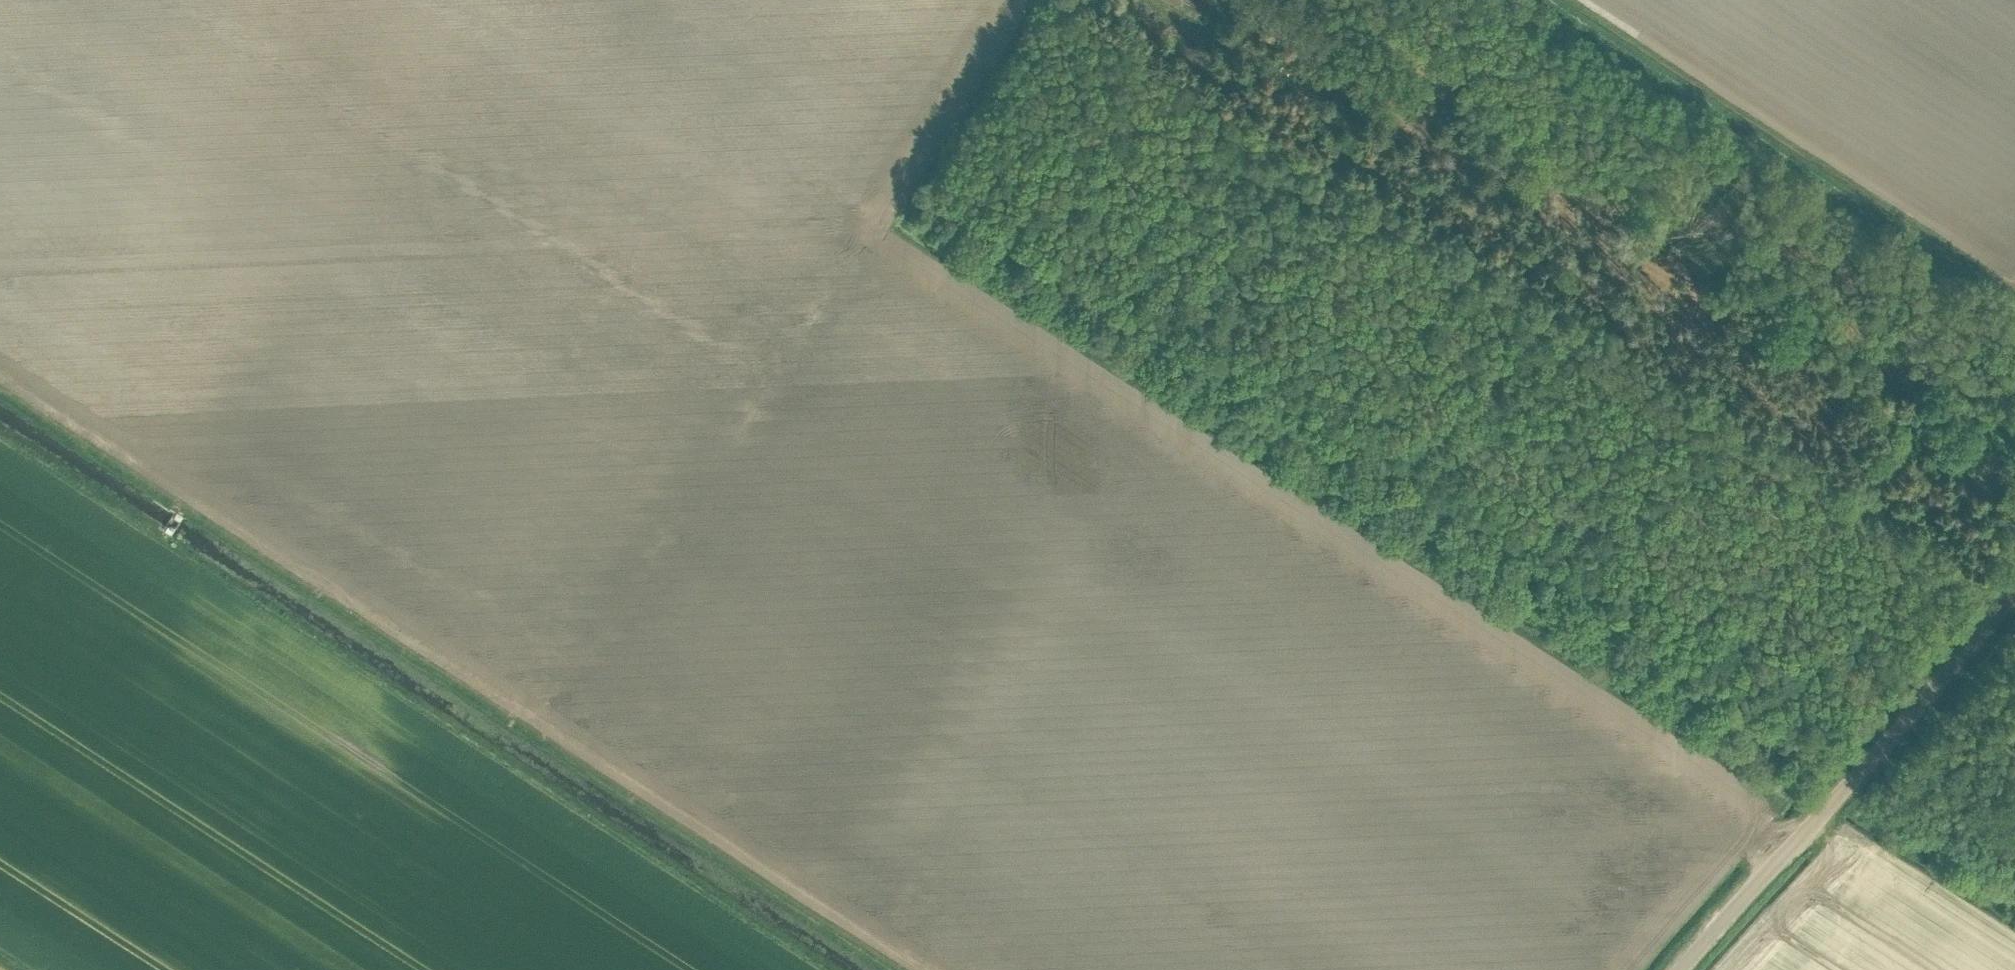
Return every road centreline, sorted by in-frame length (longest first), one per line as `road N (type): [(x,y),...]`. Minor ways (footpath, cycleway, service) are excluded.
road 1 (unclassified): [(1680,969),(2014,589)]

